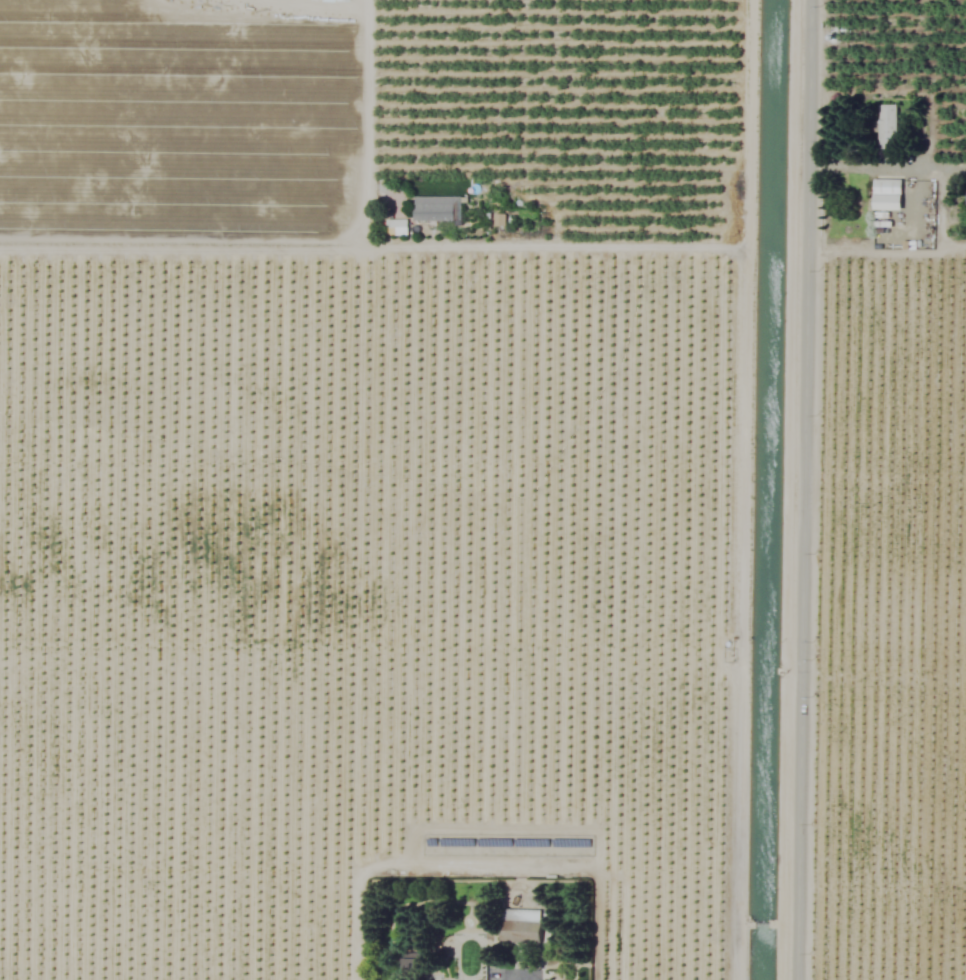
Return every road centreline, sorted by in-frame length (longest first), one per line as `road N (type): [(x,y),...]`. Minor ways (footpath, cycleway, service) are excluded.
road 1 (residential): [(810,0),(798,979)]

